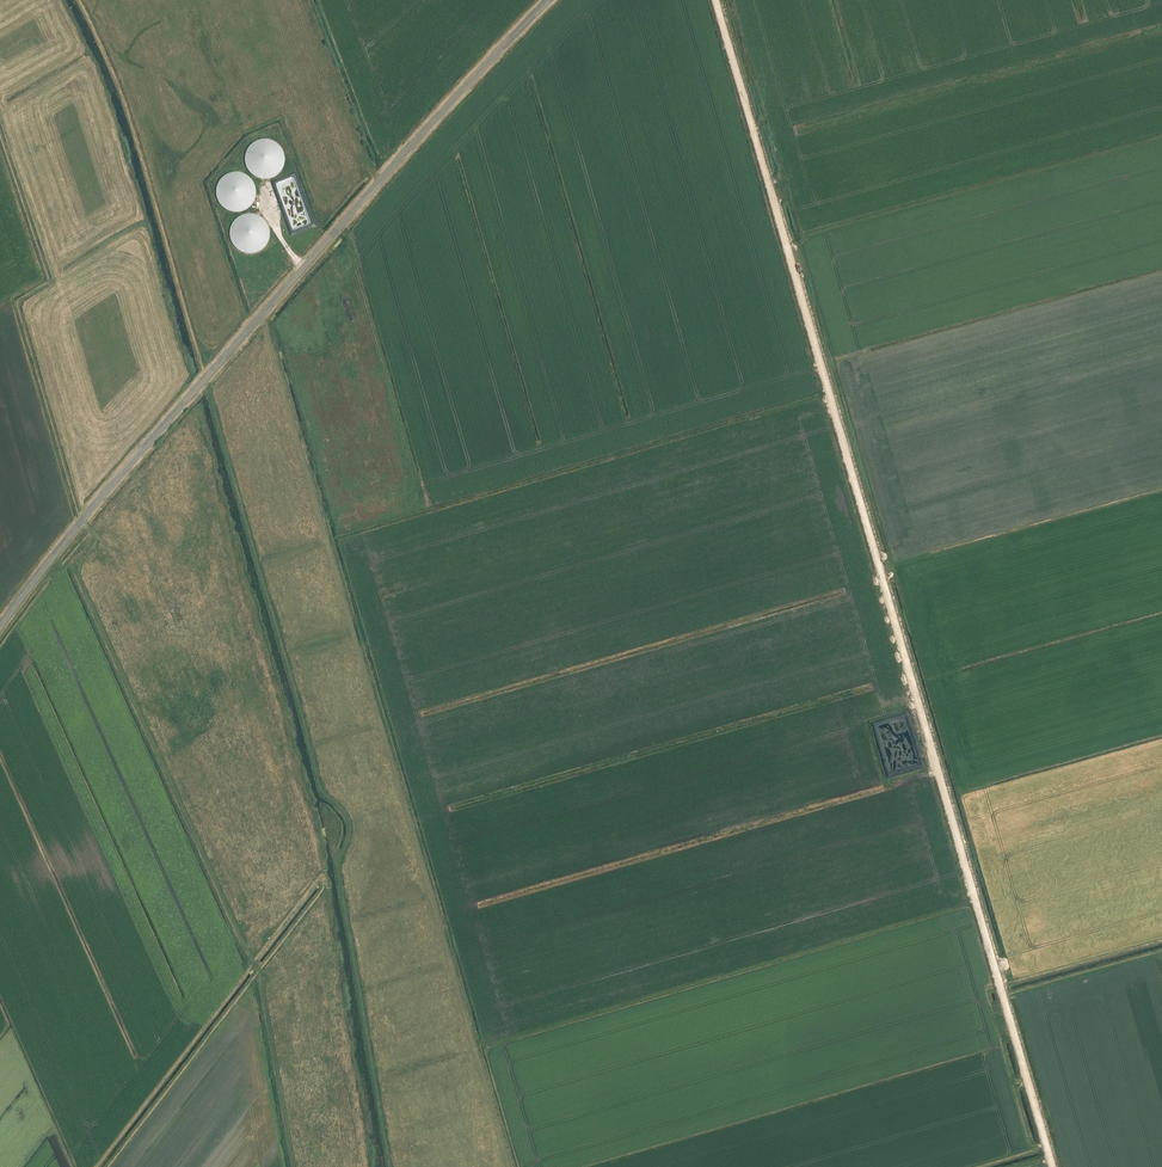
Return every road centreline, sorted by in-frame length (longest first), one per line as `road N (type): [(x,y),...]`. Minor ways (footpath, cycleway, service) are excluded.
road 1 (unclassified): [(1053,1166),(716,0)]
road 2 (tertiary): [(0,627),(114,483),(550,0)]
road 3 (track): [(387,1166),(336,865),(350,824),(319,787),(206,378)]

